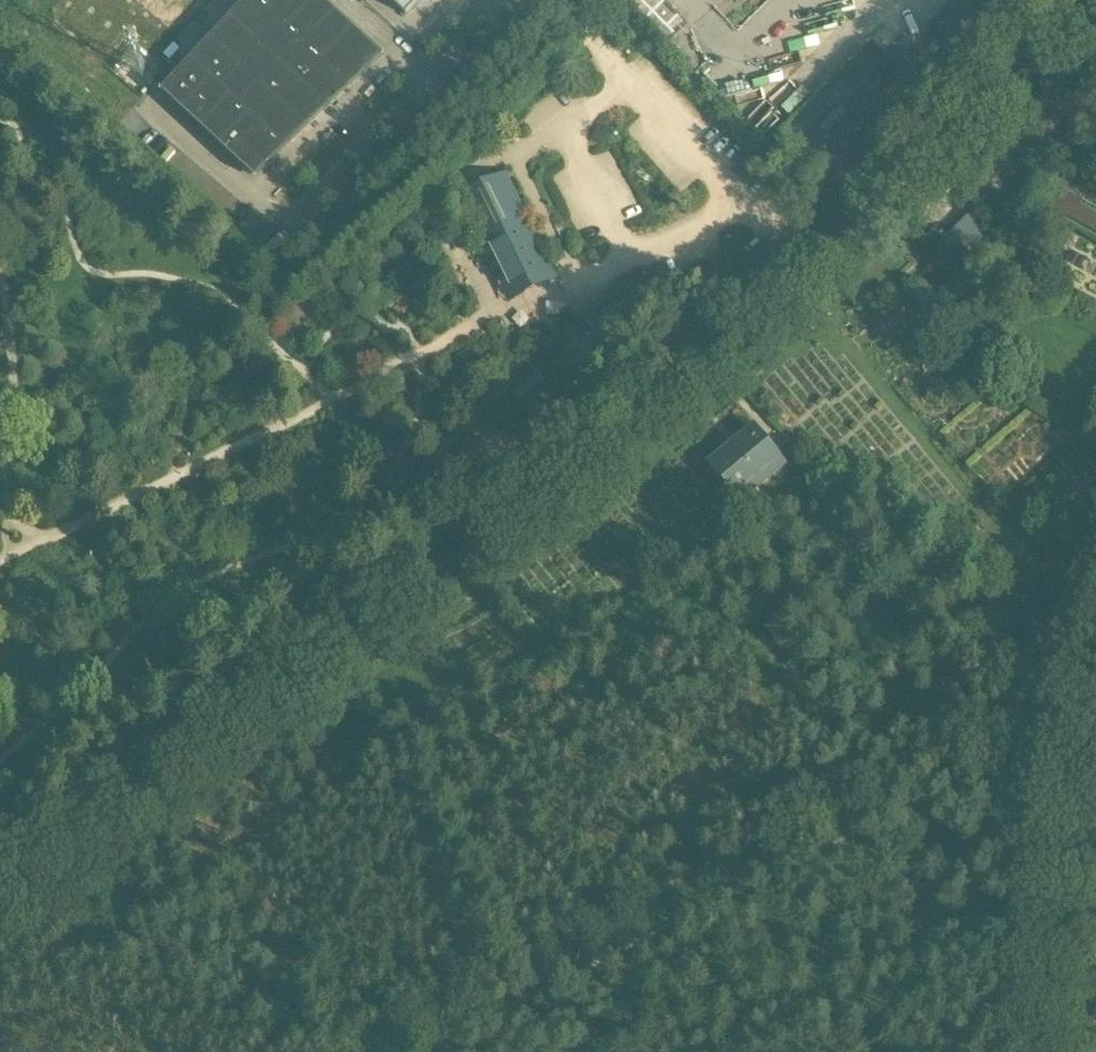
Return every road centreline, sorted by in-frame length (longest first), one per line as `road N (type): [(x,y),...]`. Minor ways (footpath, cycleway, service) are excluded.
road 1 (unclassified): [(0,920),(59,845),(625,433),(876,217),(1080,0)]
road 2 (track): [(628,250),(0,563)]
road 3 (track): [(1057,1051),(1094,692)]
road 4 (unclassified): [(509,0),(318,182)]

